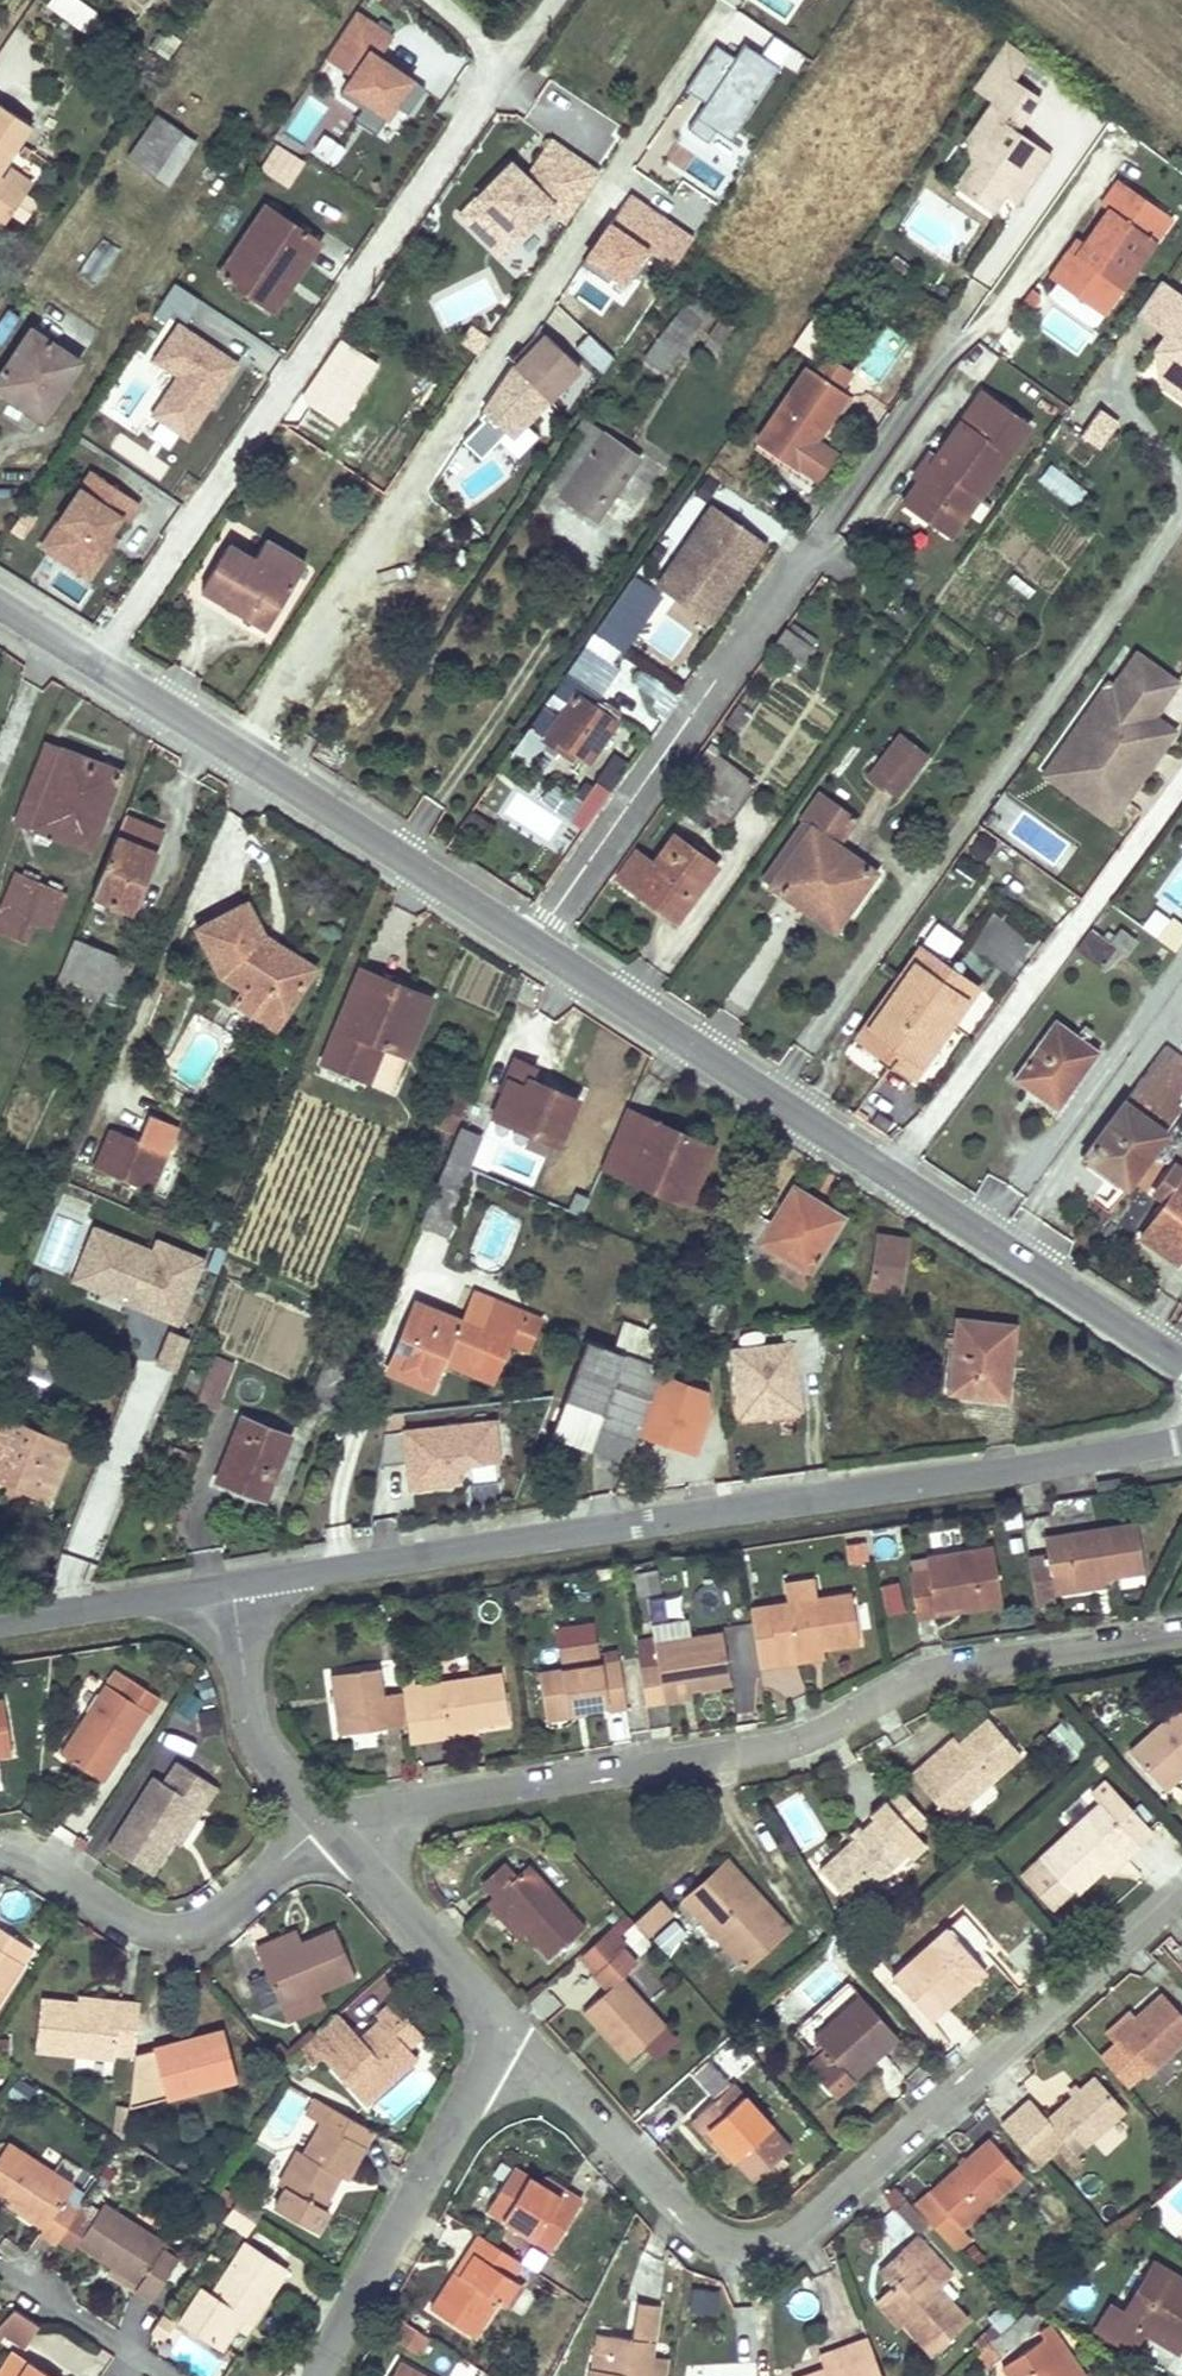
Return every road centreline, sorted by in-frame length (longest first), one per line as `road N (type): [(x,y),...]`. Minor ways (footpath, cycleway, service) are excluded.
road 1 (residential): [(1181,1440),(240,1587)]
road 2 (residential): [(1181,1899),(764,2249),(735,2244),(505,2031)]
road 3 (residential): [(326,1827),(750,1752),(933,1673),(1181,1628)]
road 4 (residential): [(537,942),(970,304)]
road 5 (residential): [(97,662),(512,61)]
road 6 (residential): [(770,1091),(1152,557)]
road 7 (tertiary): [(537,942),(97,662)]
road 8 (tertiary): [(1181,1363),(770,1091)]
road 9 (residential): [(323,2375),(505,2031)]
road 10 (residential): [(0,1852),(21,1856),(150,1937),(198,1930),(326,1827)]
road 11 (tertiary): [(770,1091),(537,942)]
road 12 (residential): [(505,2031),(326,1827)]
road 13 (residential): [(326,1827),(264,1733),(240,1587)]
road 14 (residential): [(240,1587),(0,1623)]
road 15 (residential): [(25,2280),(172,2375)]

